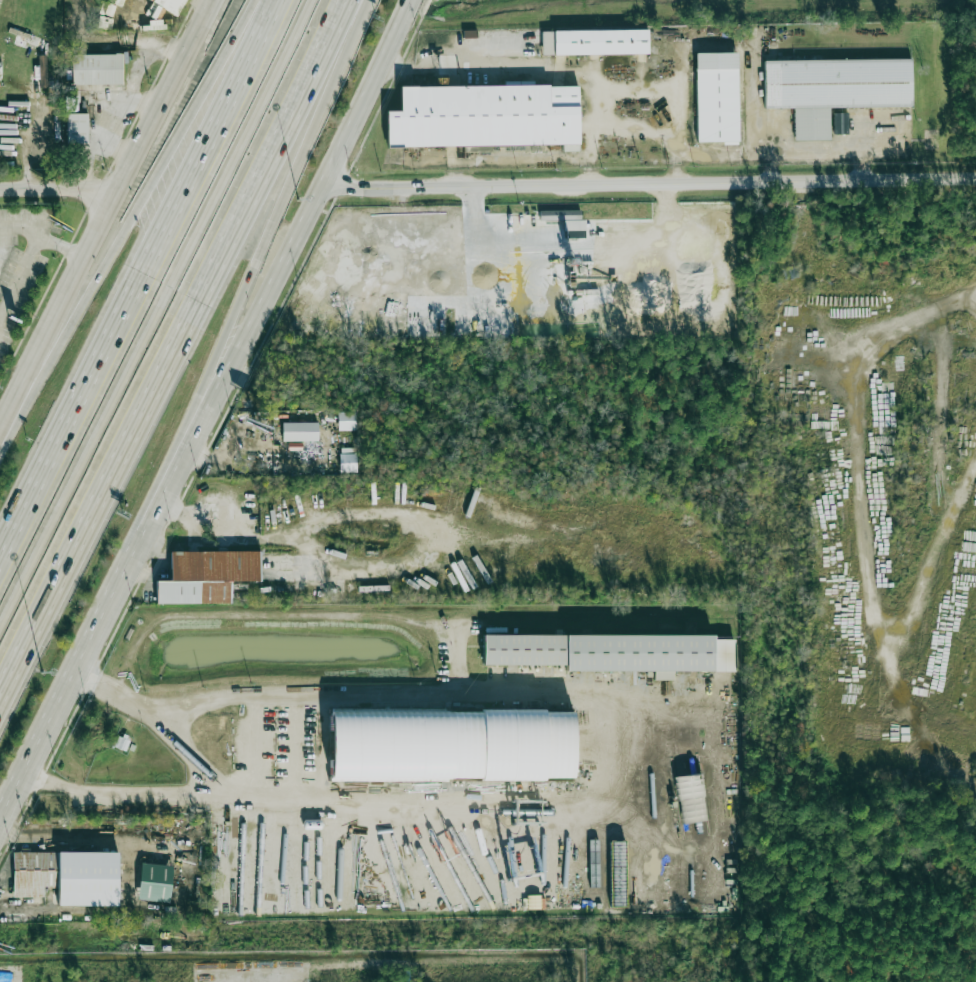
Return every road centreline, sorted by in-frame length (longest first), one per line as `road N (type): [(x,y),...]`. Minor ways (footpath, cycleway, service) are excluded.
road 1 (motorway): [(0,700),(348,0)]
road 2 (motorway): [(0,631),(245,137),(304,0)]
road 3 (tertiary): [(325,184),(975,177)]
road 4 (primary): [(144,552),(325,184),(405,0)]
road 5 (motorway): [(272,0),(0,538)]
road 6 (motorway): [(144,552),(228,321),(372,0)]
road 7 (motorway): [(253,0),(0,444)]
road 8 (primary): [(222,0),(115,195),(0,435)]
road 9 (primary): [(0,833),(144,552)]

